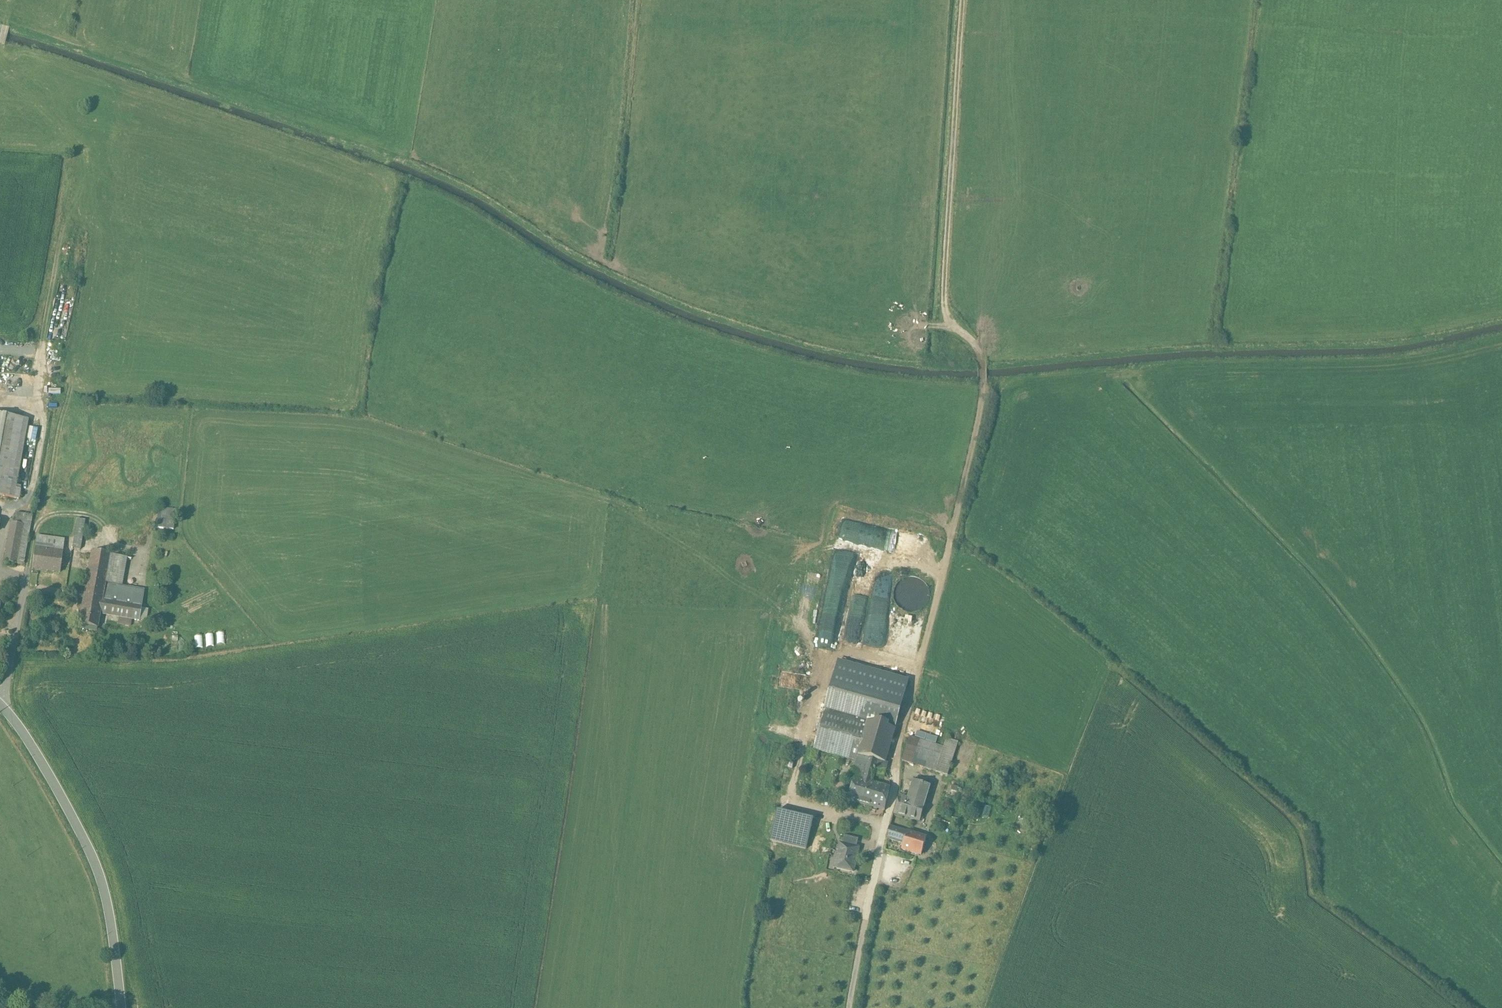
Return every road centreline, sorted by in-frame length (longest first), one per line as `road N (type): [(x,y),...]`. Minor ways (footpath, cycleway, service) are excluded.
road 1 (tertiary): [(0,704),(93,857),(122,1007)]
road 2 (unclassified): [(850,1007),(881,854)]

